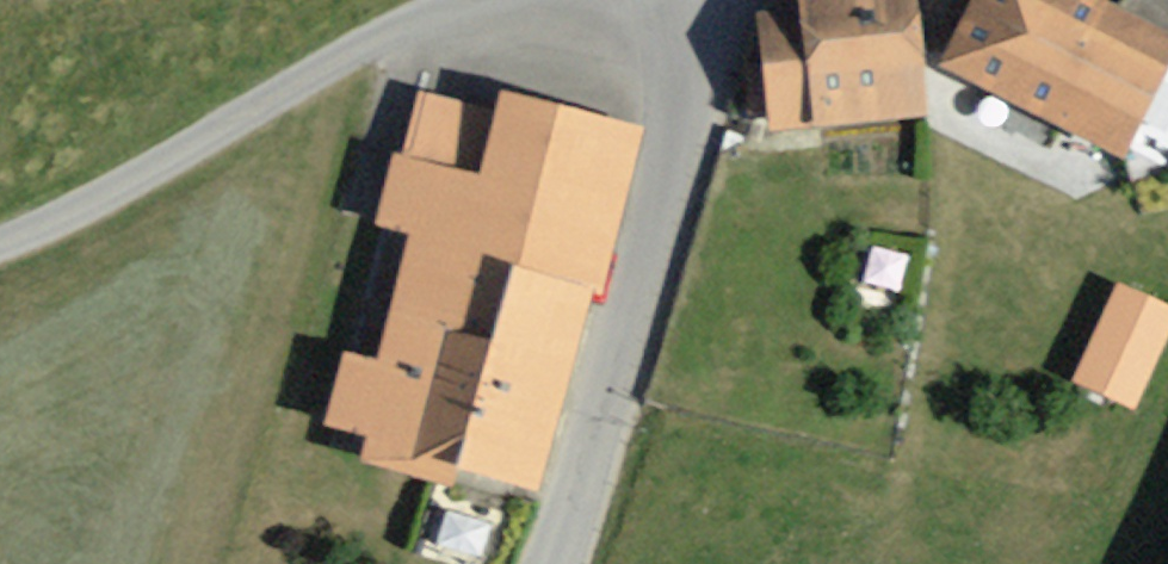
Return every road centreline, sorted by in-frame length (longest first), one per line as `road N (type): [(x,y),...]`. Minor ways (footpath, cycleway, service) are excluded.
road 1 (unclassified): [(681,0),(683,69),(660,197),(550,563)]
road 2 (track): [(469,0),(335,63),(227,131),(0,251)]

